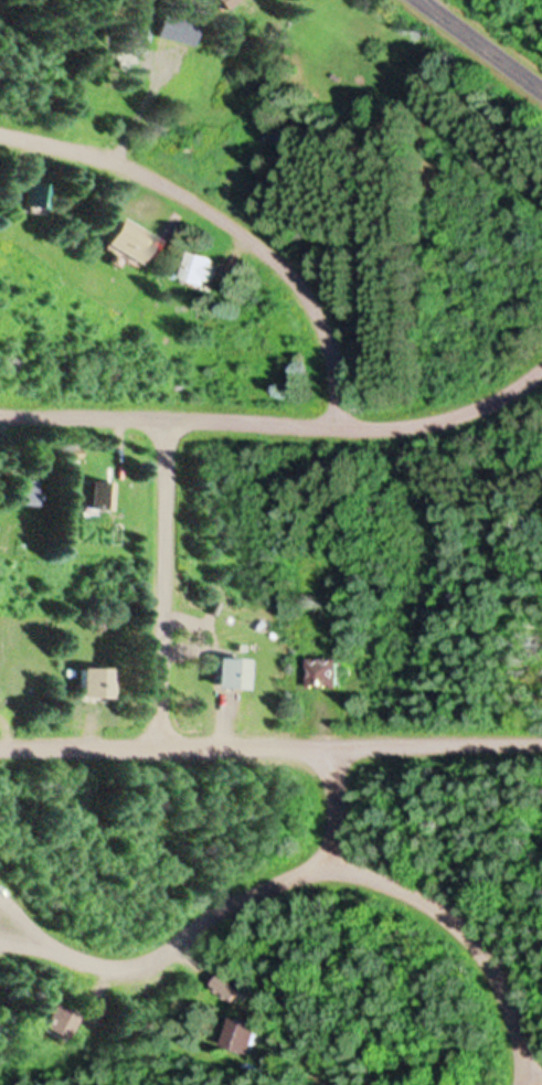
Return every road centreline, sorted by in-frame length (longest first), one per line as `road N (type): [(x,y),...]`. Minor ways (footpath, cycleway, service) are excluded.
road 1 (residential): [(0,415),(457,424),(541,374)]
road 2 (residential): [(541,740),(0,746)]
road 3 (residential): [(340,427),(338,366),(316,309),(273,265),(159,178),(0,134)]
road 4 (residential): [(334,859),(262,887),(157,960),(123,971),(0,923)]
road 5 (residential): [(172,747),(168,423)]
road 6 (residential): [(527,1064),(510,1003),(471,937),(415,890),(334,859)]
road 7 (secondary): [(541,92),(422,0)]

